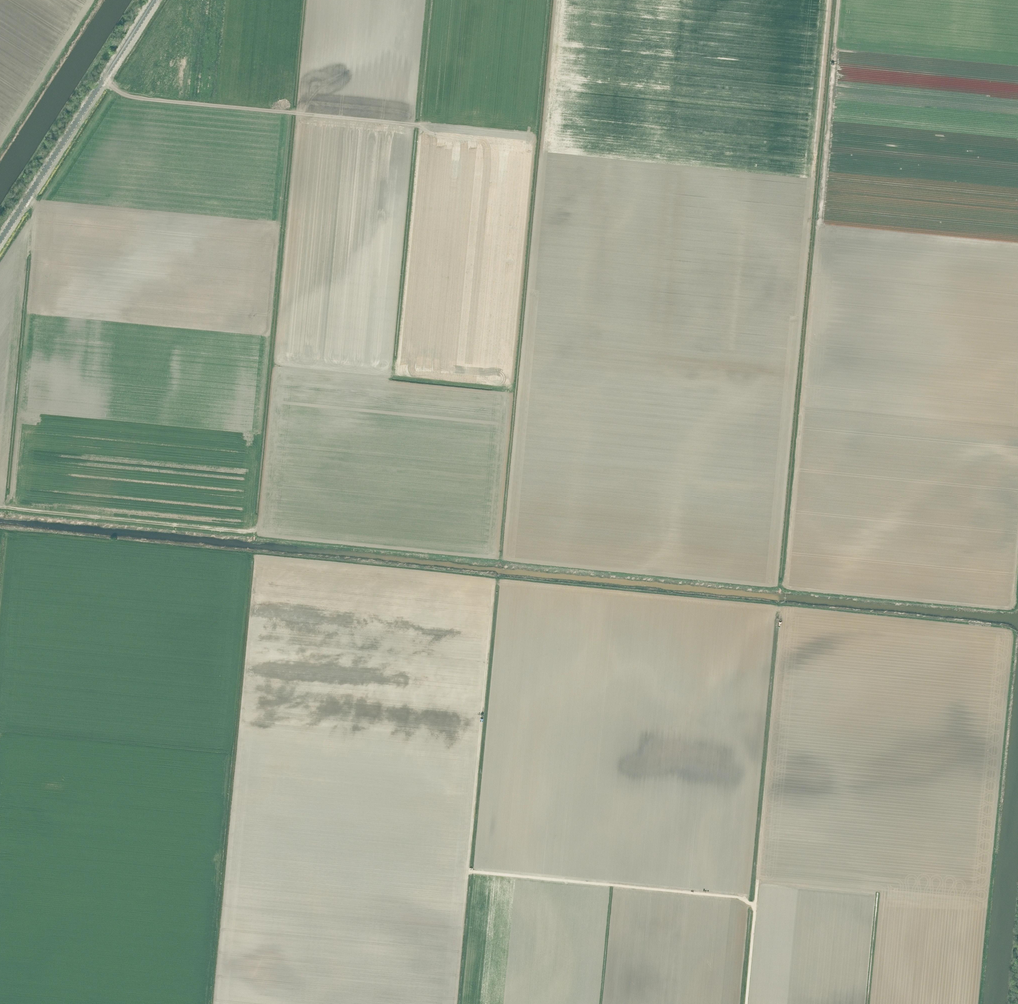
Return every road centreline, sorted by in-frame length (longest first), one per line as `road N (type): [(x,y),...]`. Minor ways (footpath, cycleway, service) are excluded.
road 1 (unclassified): [(0,240),(154,0)]

